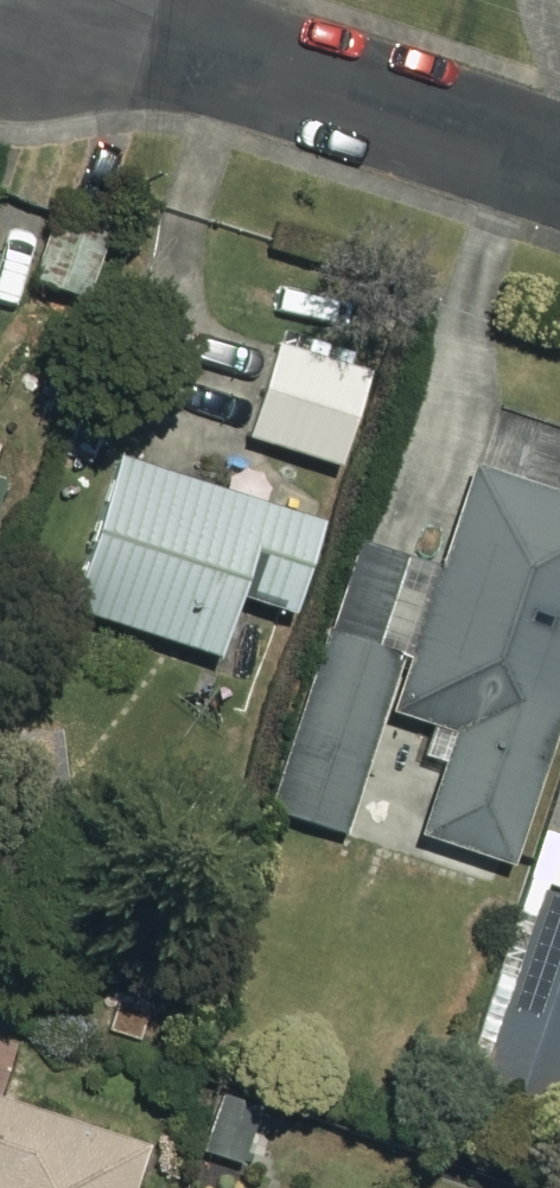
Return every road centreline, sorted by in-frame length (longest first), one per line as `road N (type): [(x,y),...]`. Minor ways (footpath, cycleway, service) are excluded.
road 1 (residential): [(559,156),(84,0)]

